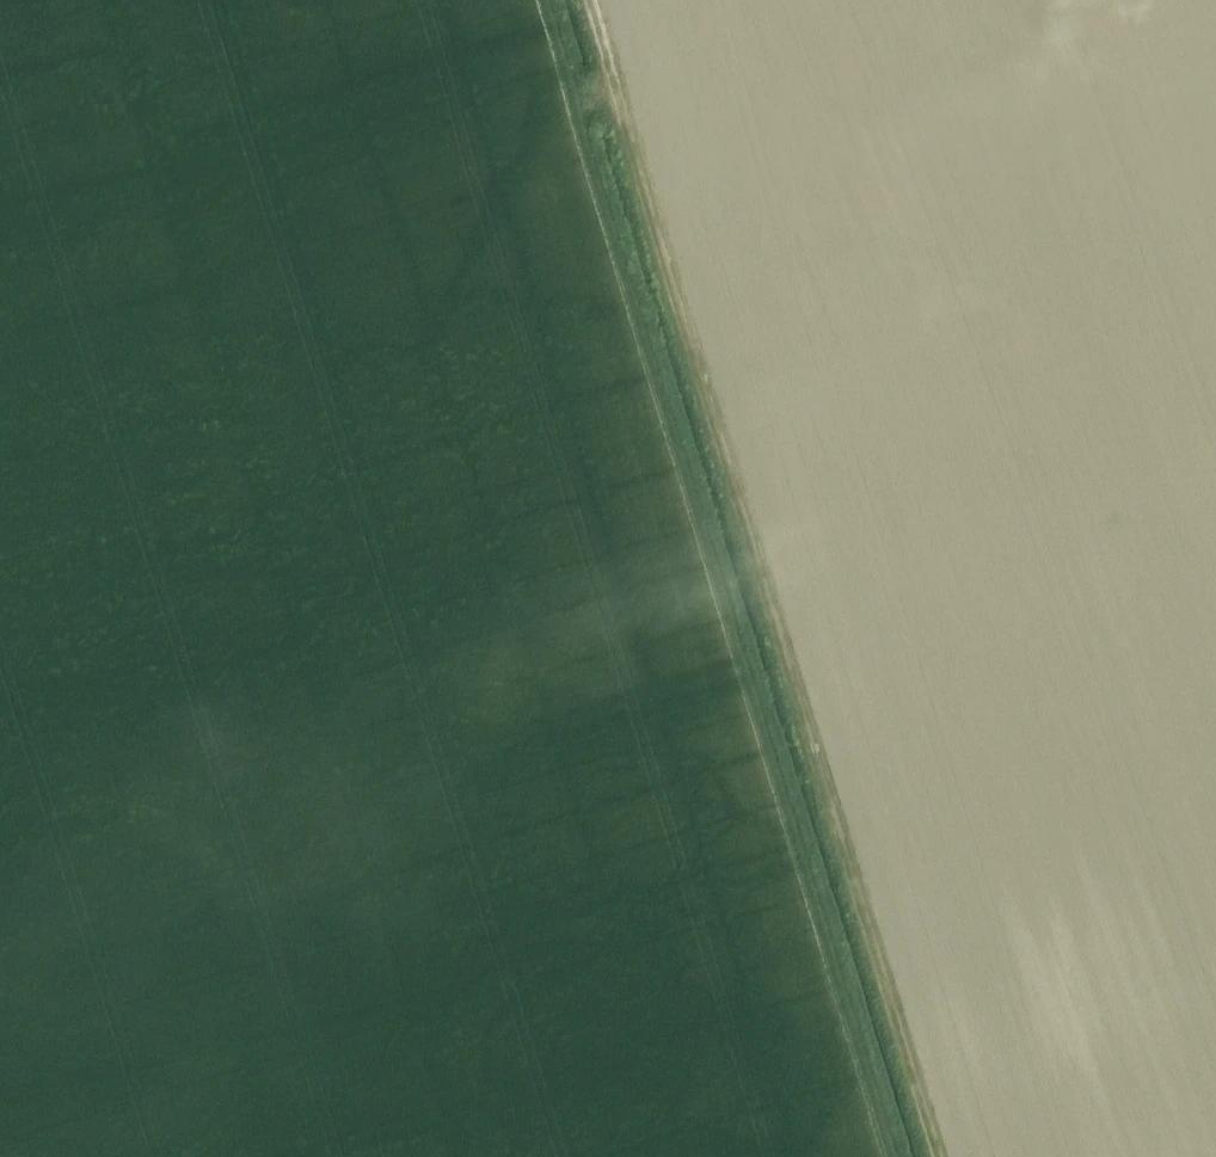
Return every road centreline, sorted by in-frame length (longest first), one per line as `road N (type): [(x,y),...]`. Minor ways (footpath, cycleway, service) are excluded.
road 1 (track): [(940,1156),(585,0)]

